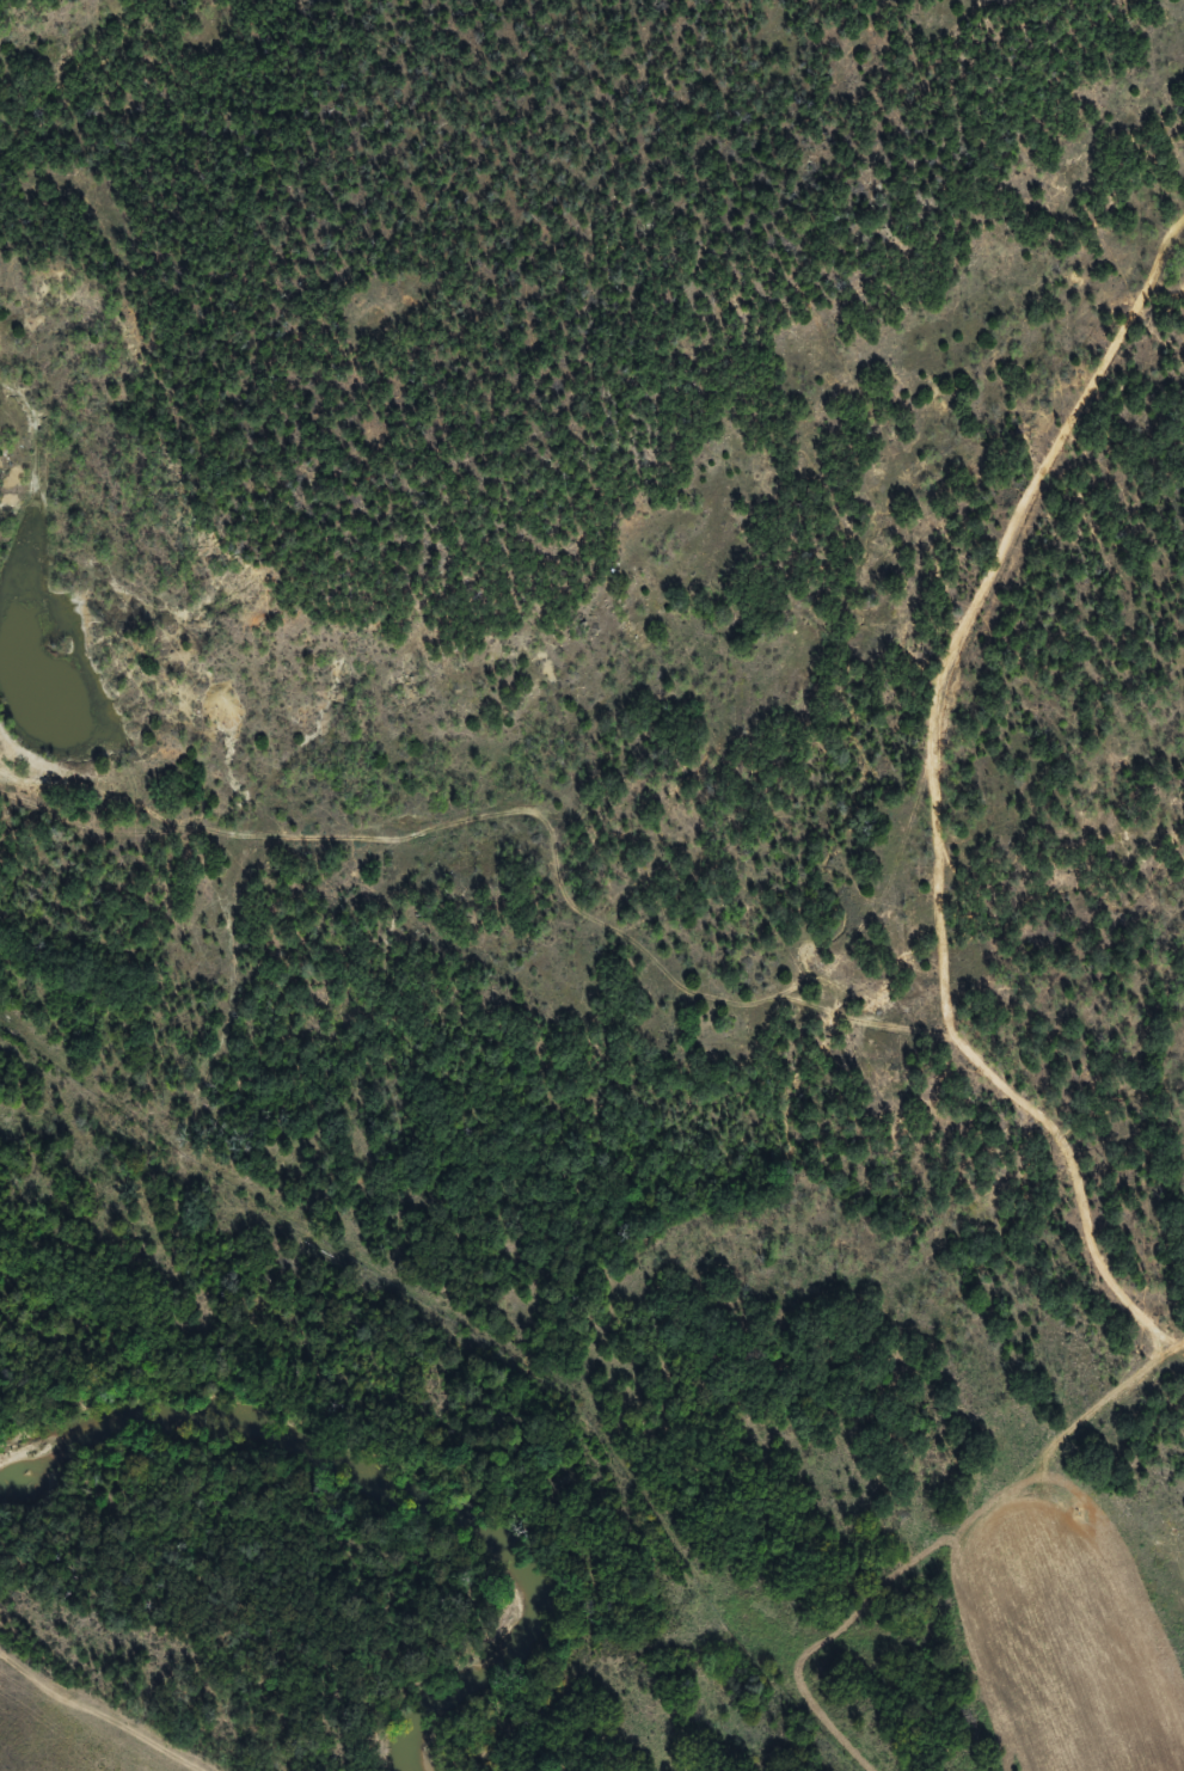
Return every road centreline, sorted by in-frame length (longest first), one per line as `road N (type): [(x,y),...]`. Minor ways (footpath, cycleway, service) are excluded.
road 1 (residential): [(1183,1314),(1145,1230),(928,1000),(909,952),(916,862),(1018,494),(1183,231)]
road 2 (track): [(973,1048),(842,1018),(656,1001),(547,917),(508,823),(441,831),(264,884),(78,832),(0,801)]
road 3 (track): [(914,883),(778,962),(671,1004)]

